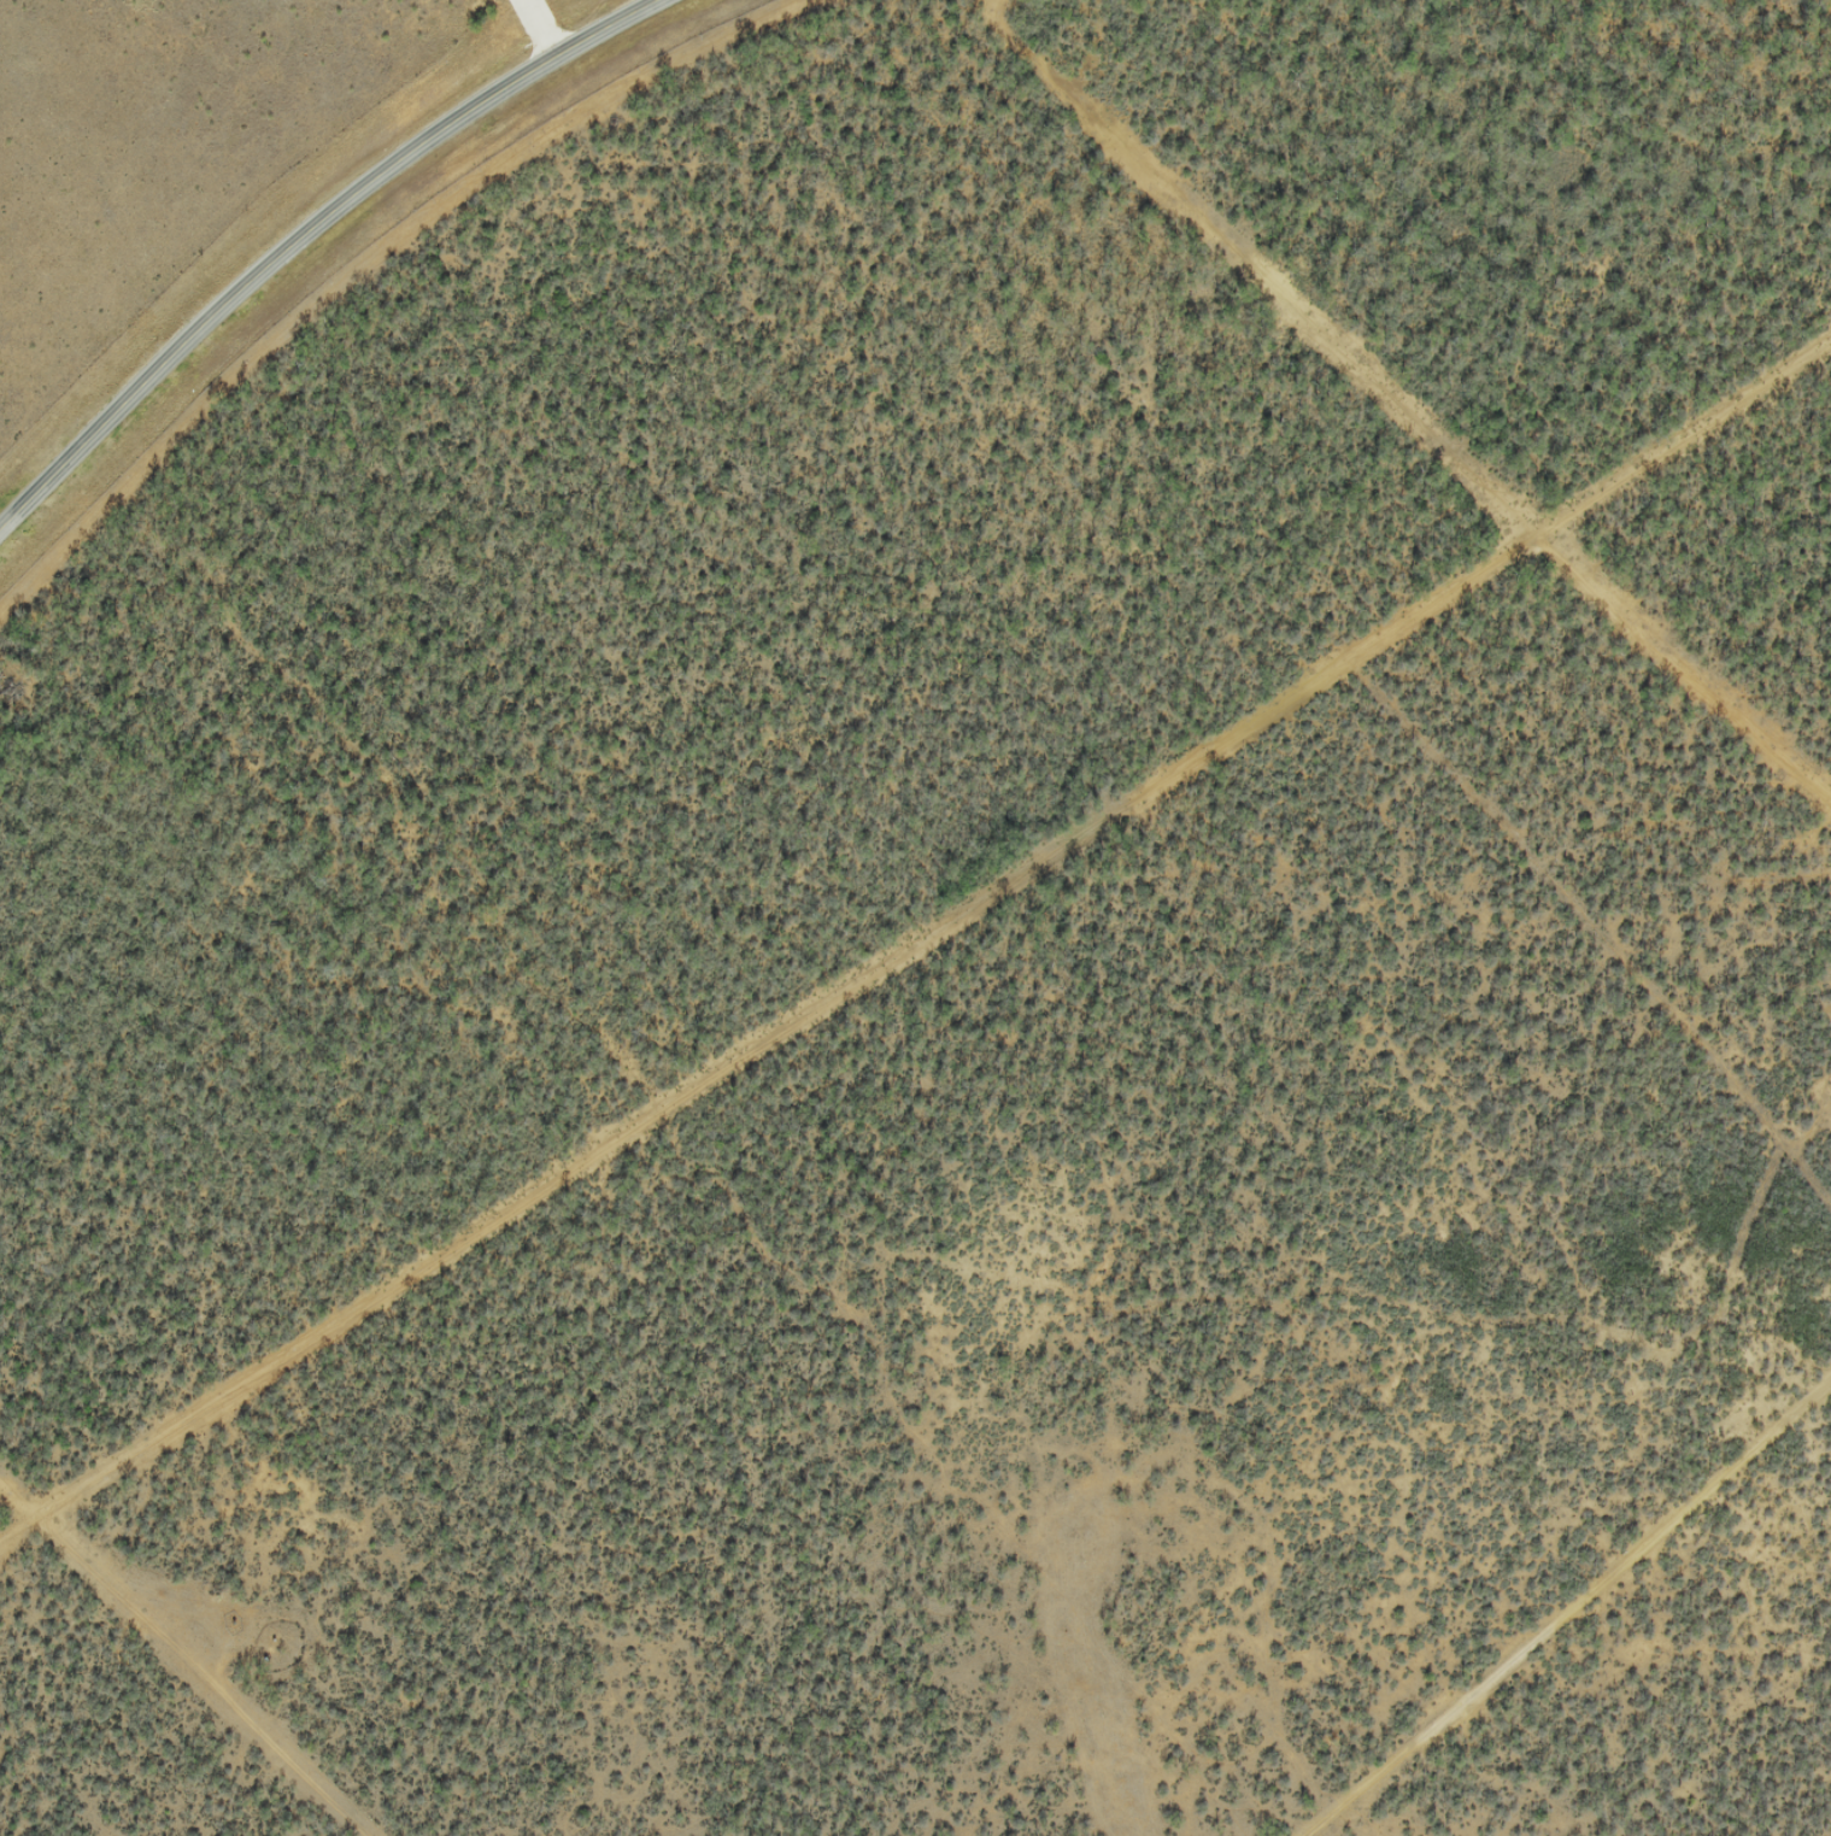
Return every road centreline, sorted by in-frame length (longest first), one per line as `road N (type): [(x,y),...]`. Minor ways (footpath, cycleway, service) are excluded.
road 1 (primary): [(0,533),(236,292),(354,194),(573,47),(658,0)]

